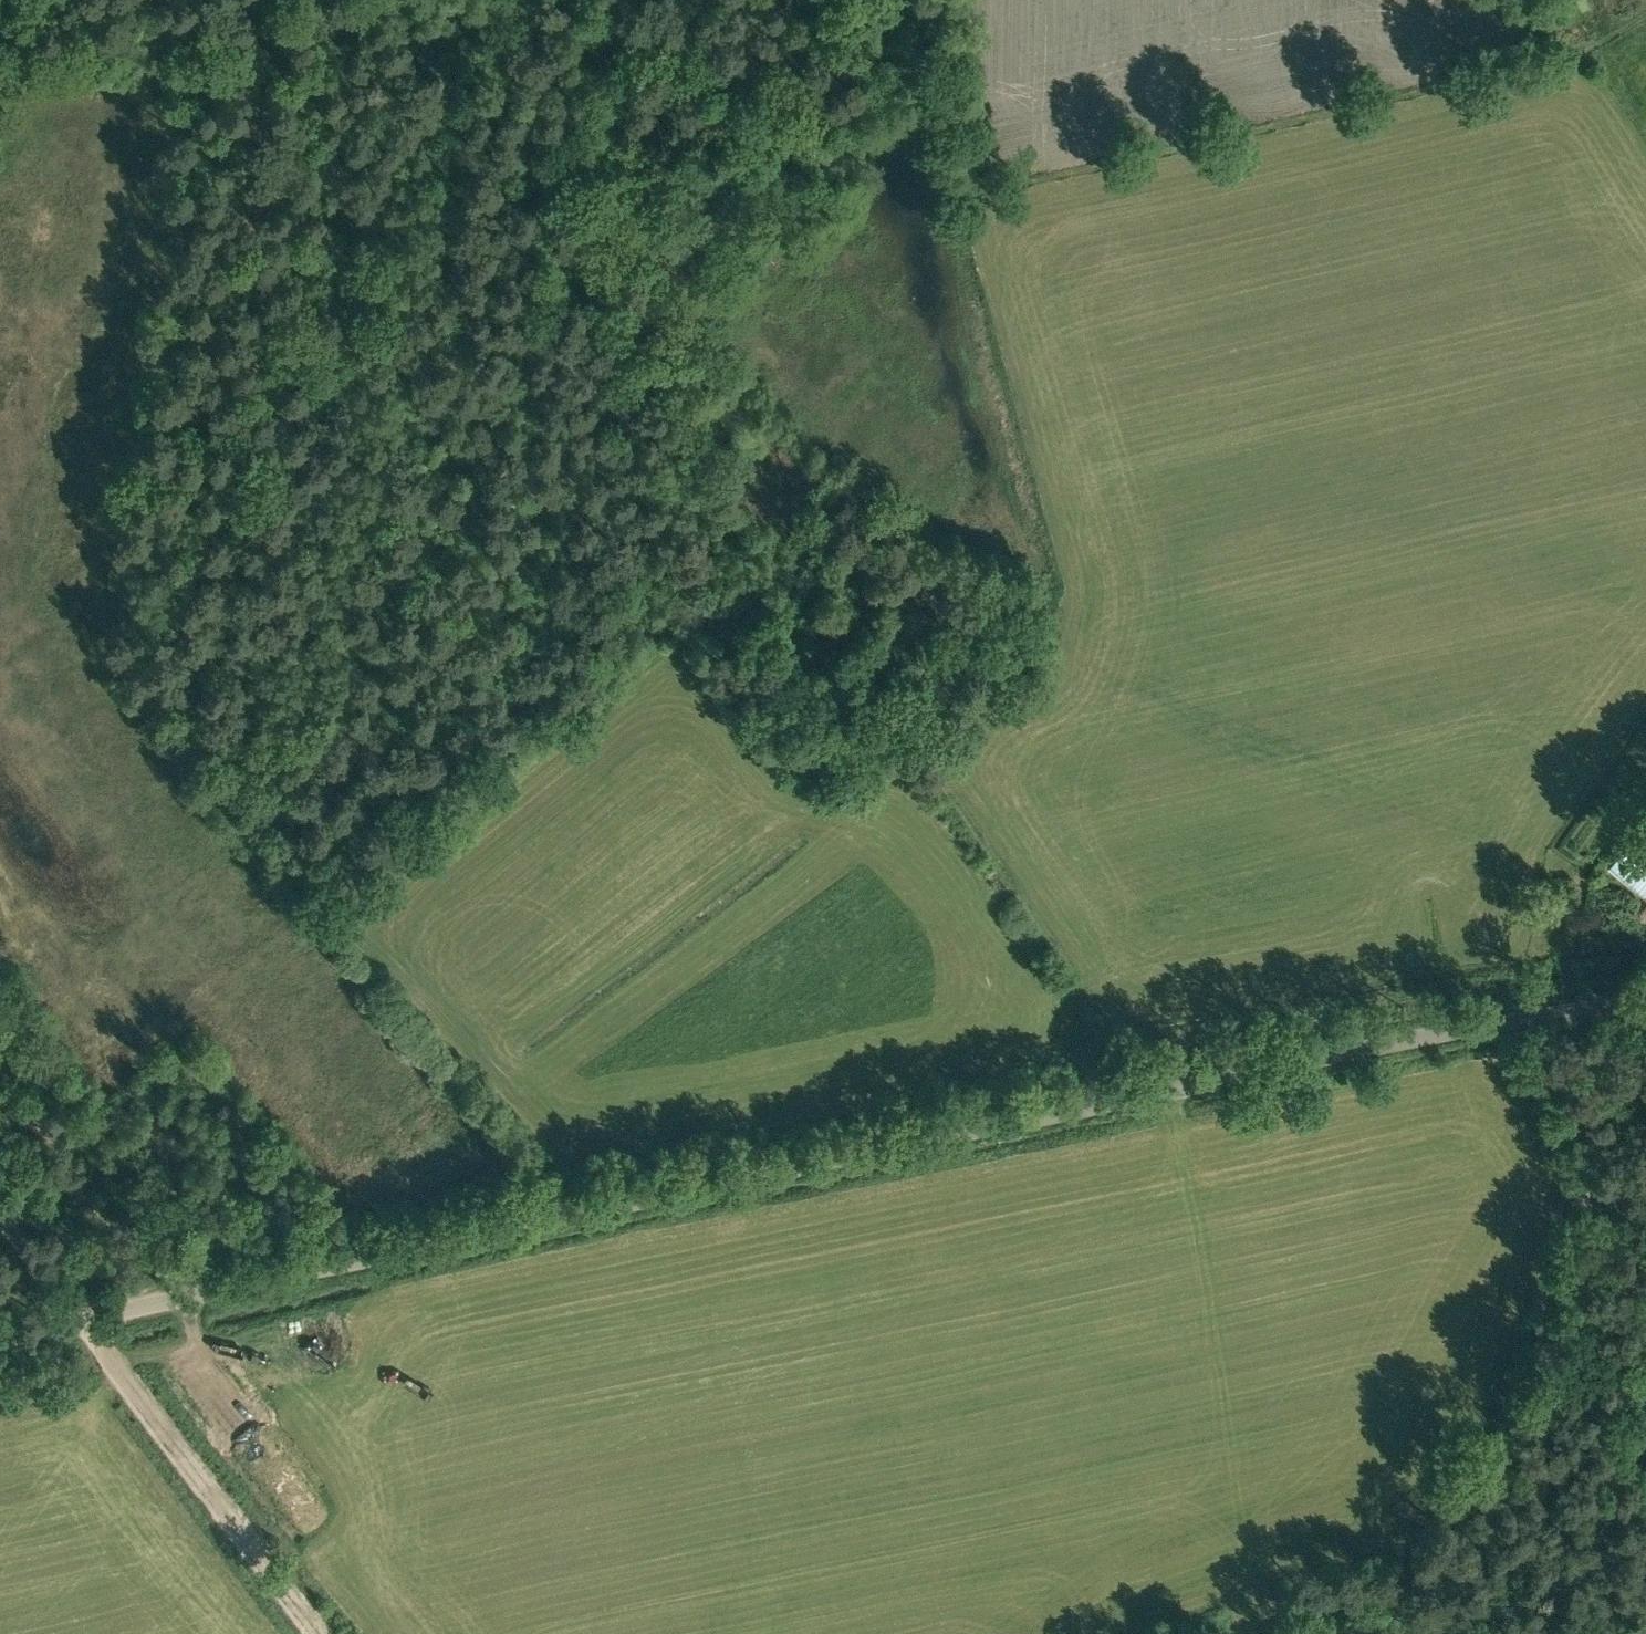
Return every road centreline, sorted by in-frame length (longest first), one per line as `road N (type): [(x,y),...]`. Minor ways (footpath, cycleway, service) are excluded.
road 1 (unclassified): [(80,1323),(469,1235),(1645,1002)]
road 2 (track): [(698,565),(522,682),(470,690),(331,660),(276,641),(245,617),(210,561),(200,485),(241,338),(330,224),(420,143)]
road 3 (track): [(323,0),(504,261),(698,565),(738,601)]
road 4 (track): [(320,1633),(80,1323)]
road 5 (unclassified): [(80,1323),(0,1218)]

